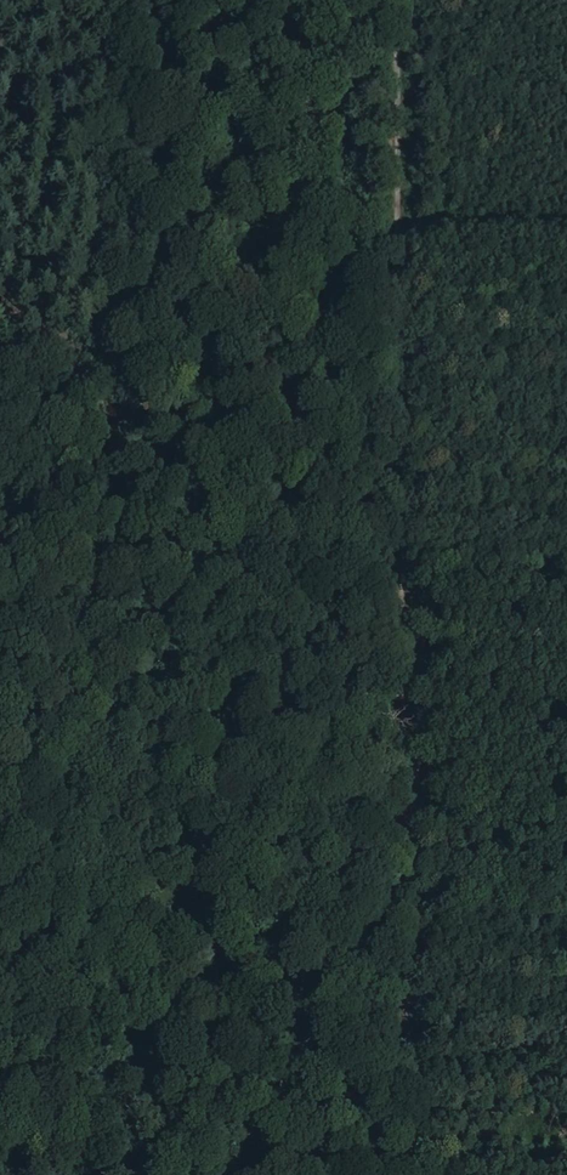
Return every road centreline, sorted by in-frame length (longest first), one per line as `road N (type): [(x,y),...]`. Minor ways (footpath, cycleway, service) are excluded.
road 1 (track): [(390,239),(400,1174)]
road 2 (track): [(390,0),(390,239)]

